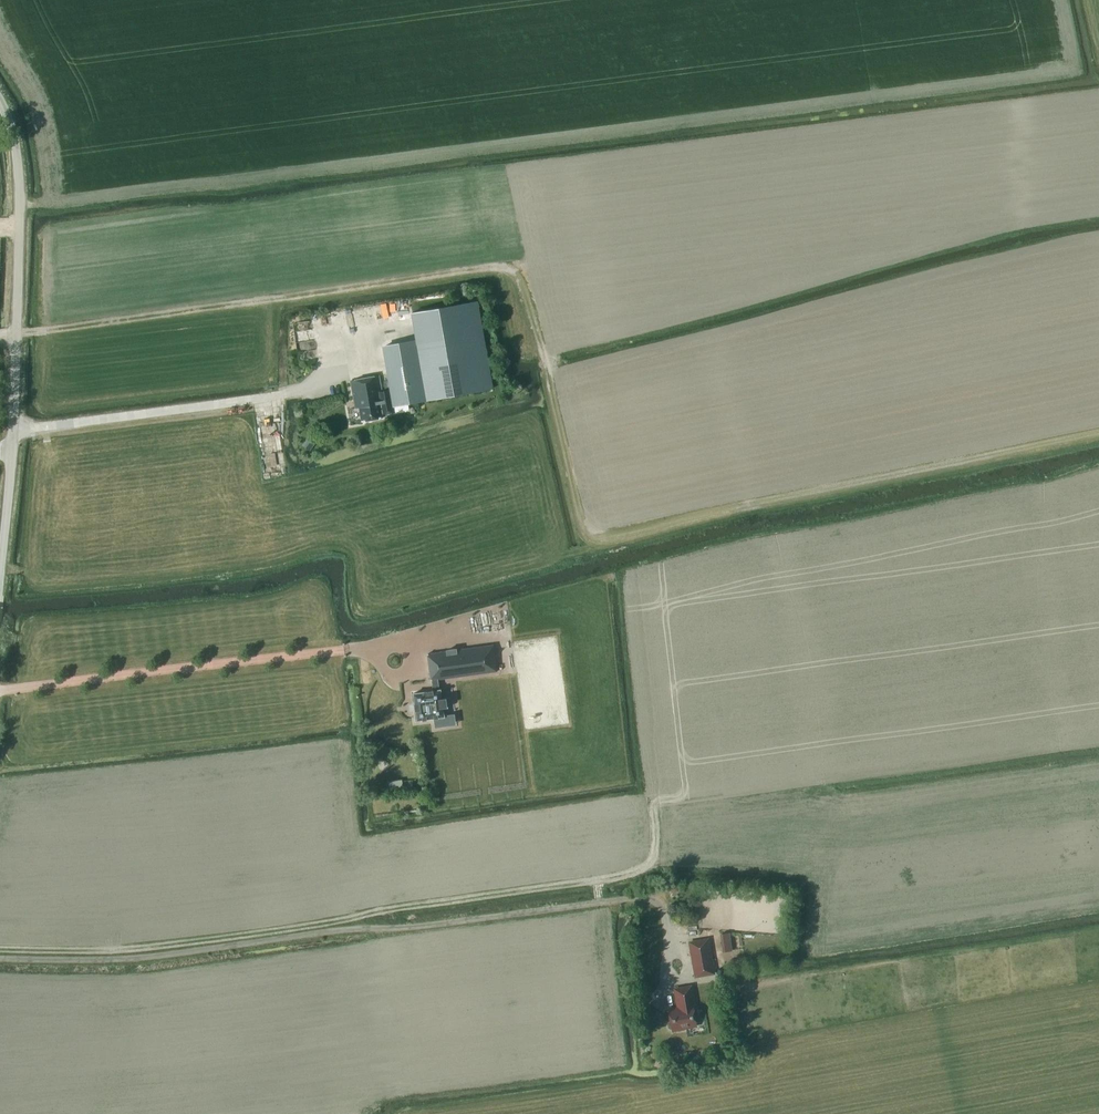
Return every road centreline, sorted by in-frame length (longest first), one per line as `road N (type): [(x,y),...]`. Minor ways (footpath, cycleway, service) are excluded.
road 1 (track): [(0,949),(136,948),(610,878),(651,860),(653,804)]
road 2 (tertiary): [(0,577),(20,205),(15,144),(0,101)]

